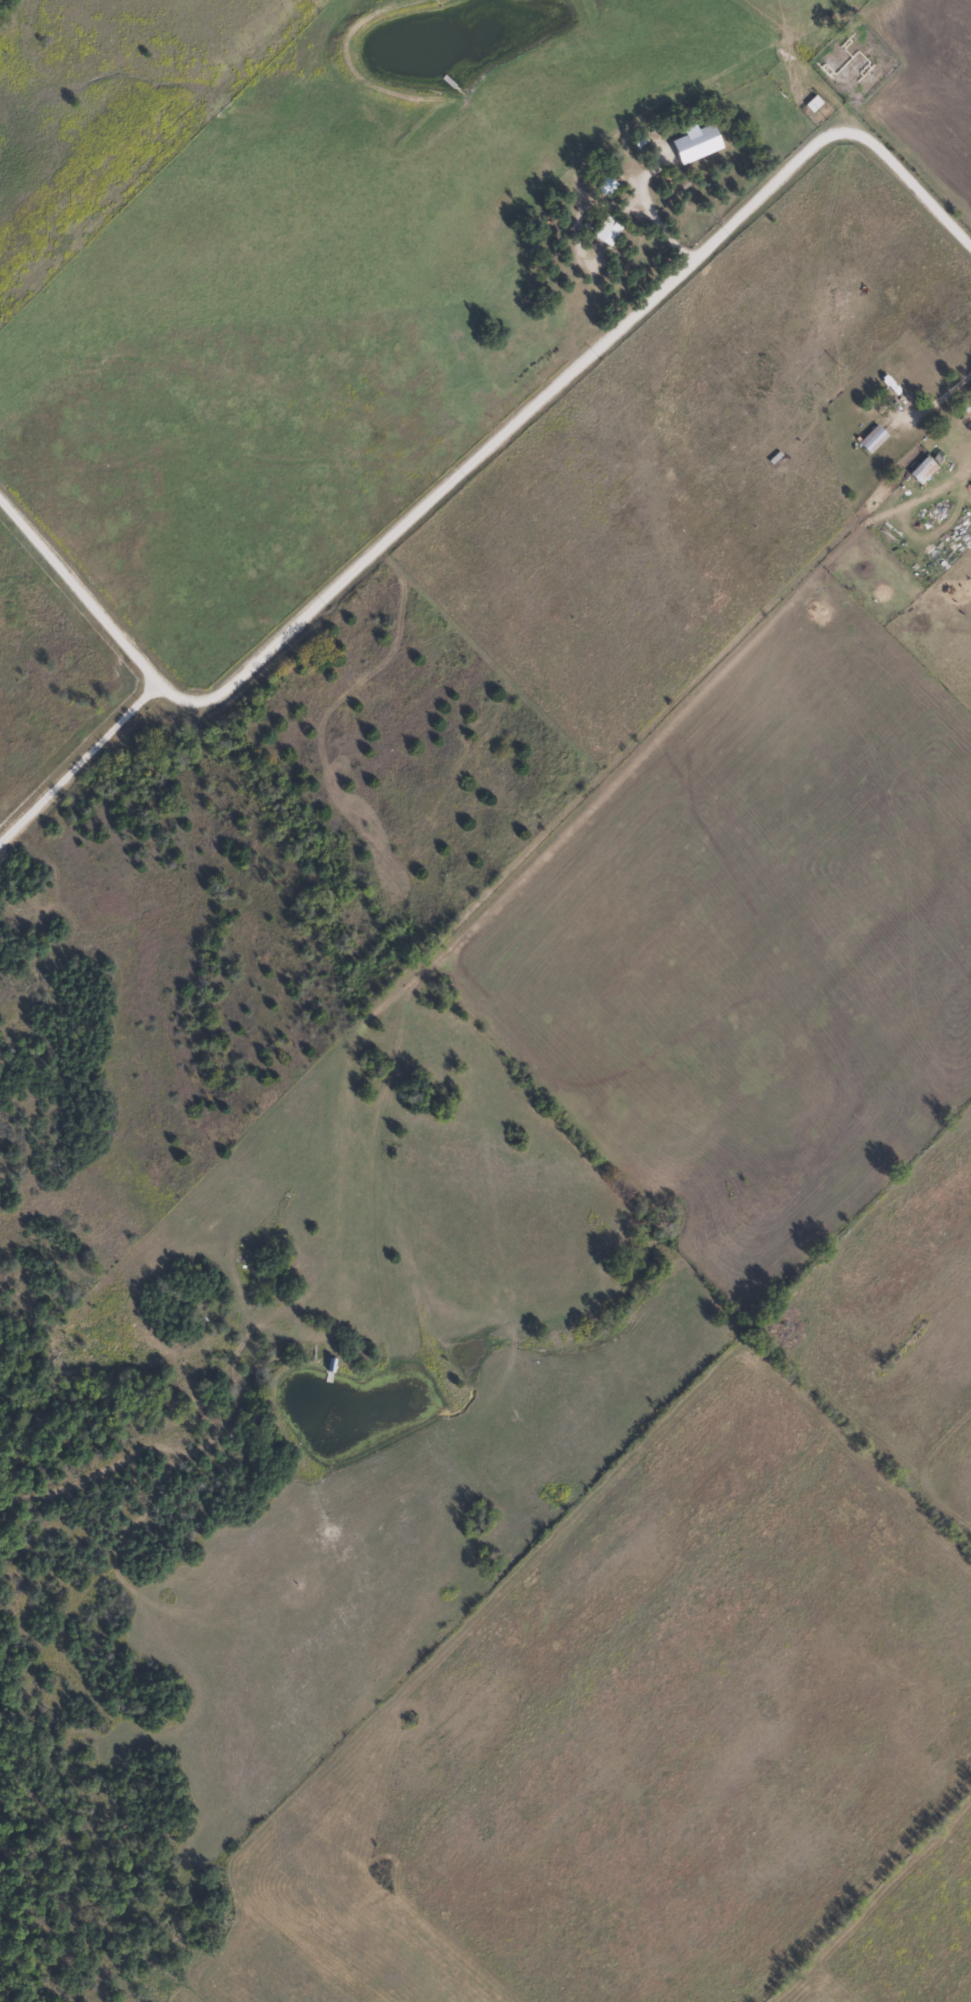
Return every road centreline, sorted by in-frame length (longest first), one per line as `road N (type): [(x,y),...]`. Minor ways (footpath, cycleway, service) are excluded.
road 1 (residential): [(0,502),(161,689),(194,697),(232,686),(818,134),(849,129),(890,139),(970,226)]
road 2 (residential): [(161,689),(0,843)]

